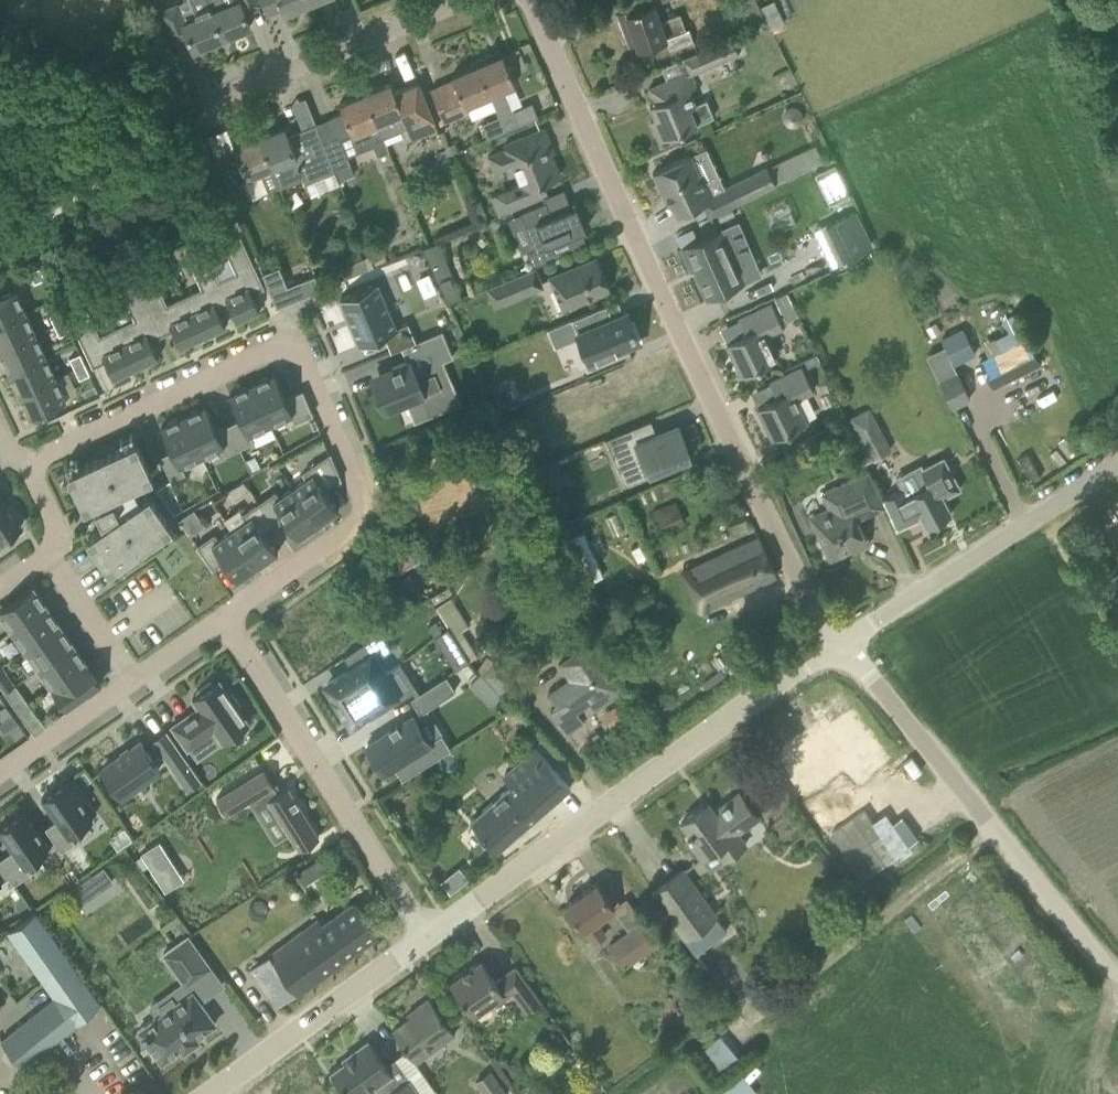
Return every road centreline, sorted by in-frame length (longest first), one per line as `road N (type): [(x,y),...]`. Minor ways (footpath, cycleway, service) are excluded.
road 1 (residential): [(841,645),(782,551),(527,0)]
road 2 (residential): [(224,625),(366,521),(297,351),(278,348),(21,464)]
road 3 (residential): [(430,938),(841,645)]
road 4 (unclassified): [(841,645),(1117,972)]
road 5 (residential): [(430,938),(224,625)]
road 6 (unclassified): [(841,645),(1117,456)]
road 7 (residential): [(215,105),(467,0)]
road 8 (residential): [(214,1093),(430,938)]
road 9 (residential): [(135,685),(0,773)]
road 10 (residential): [(135,685),(52,558)]

